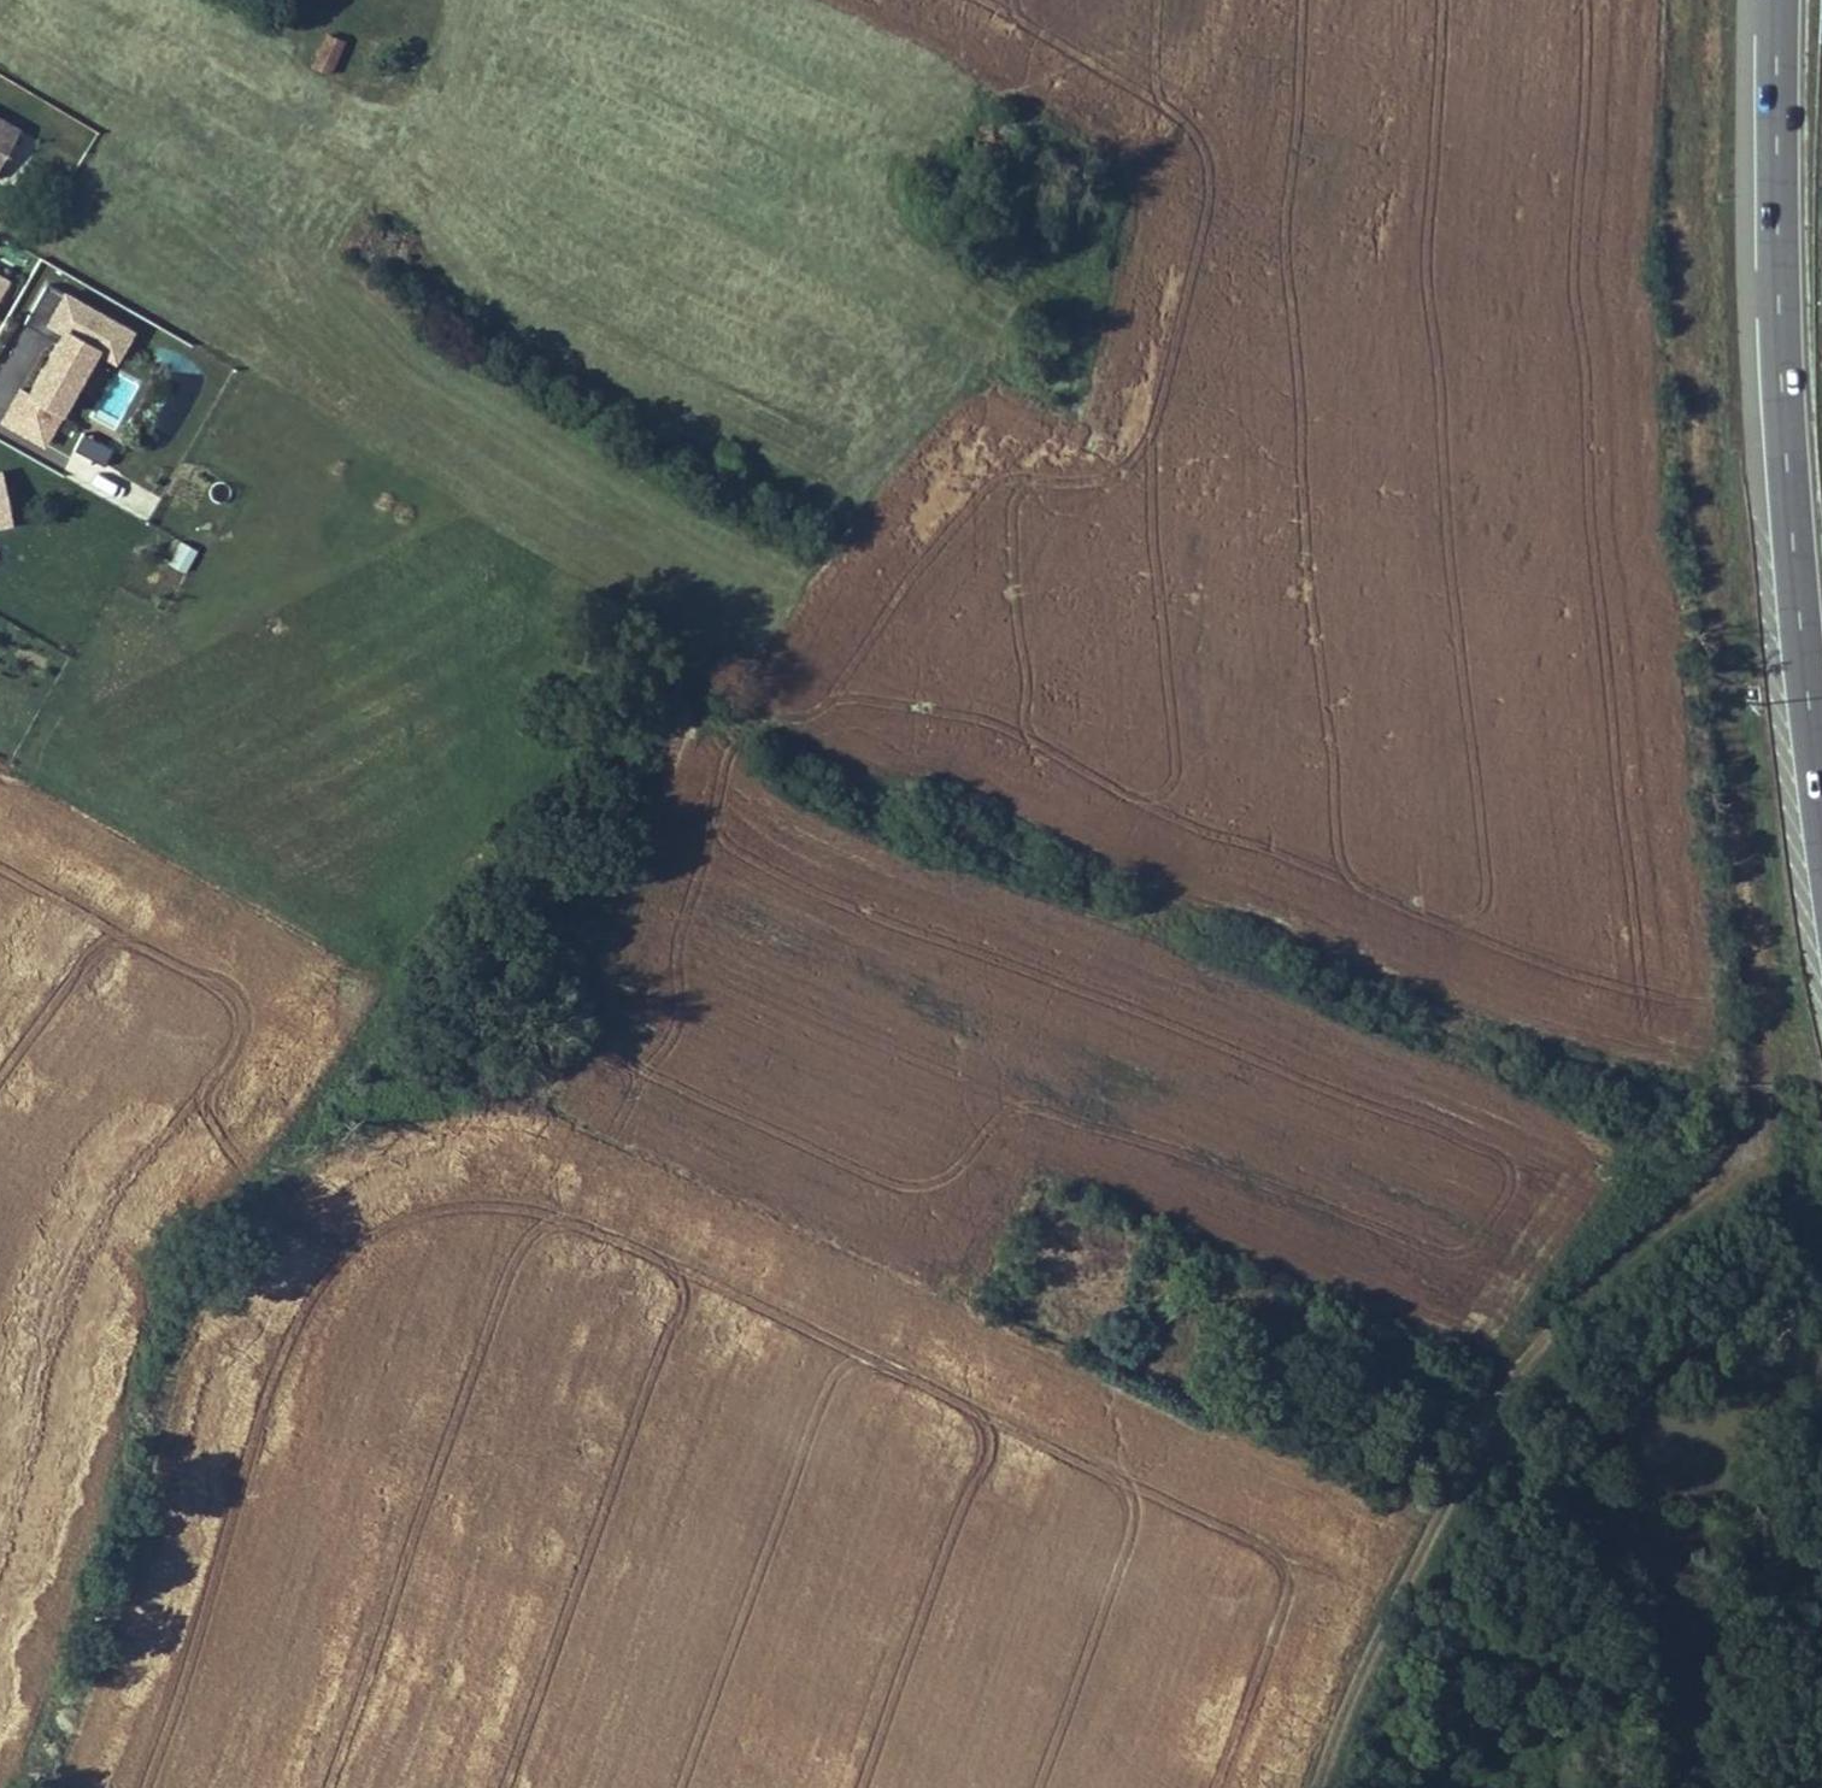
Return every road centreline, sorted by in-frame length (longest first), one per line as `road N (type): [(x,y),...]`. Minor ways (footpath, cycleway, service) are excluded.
road 1 (motorway): [(1778,0),(1782,394),(1821,807)]

